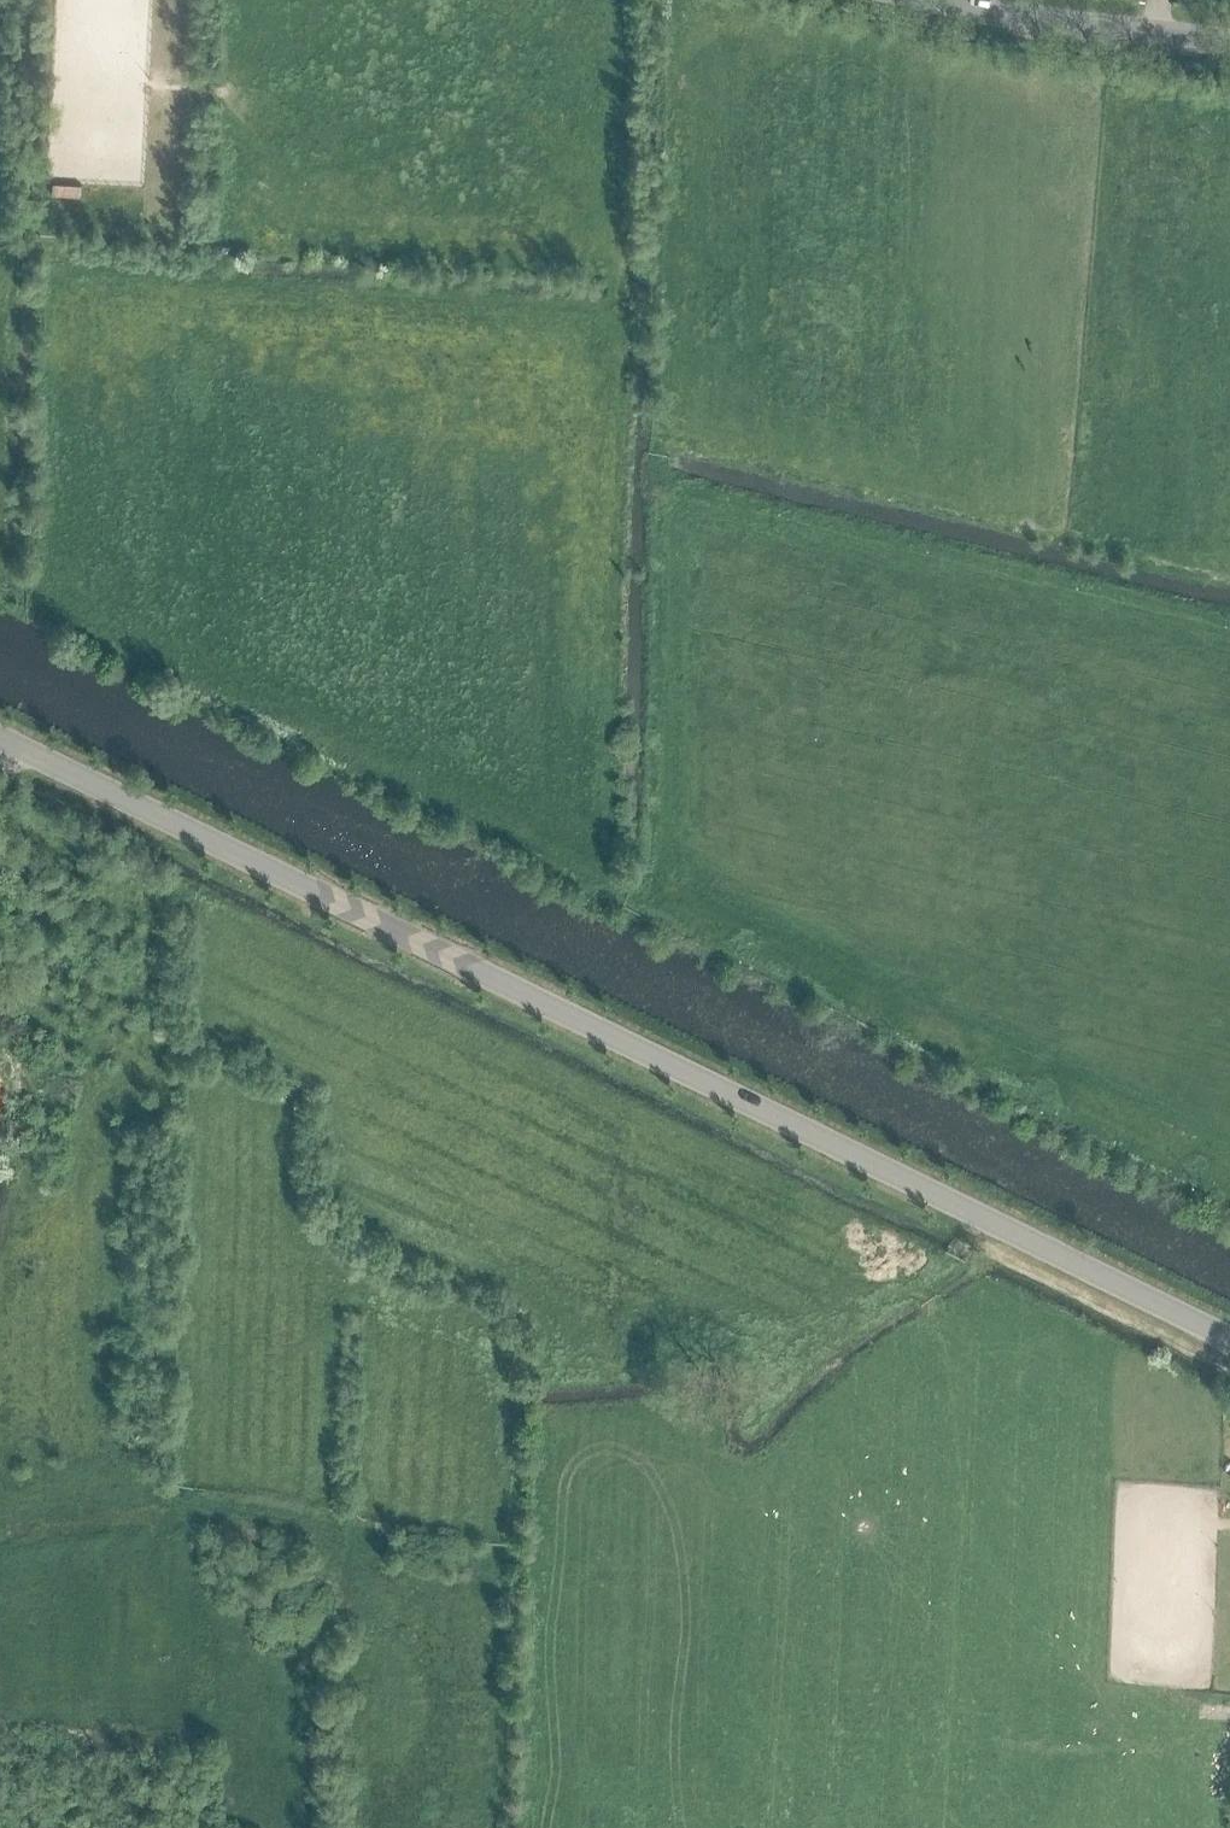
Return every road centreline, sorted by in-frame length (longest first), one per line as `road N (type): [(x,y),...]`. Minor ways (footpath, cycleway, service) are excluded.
road 1 (secondary): [(1229,1344),(0,743)]
road 2 (tertiary): [(1229,48),(925,0)]

